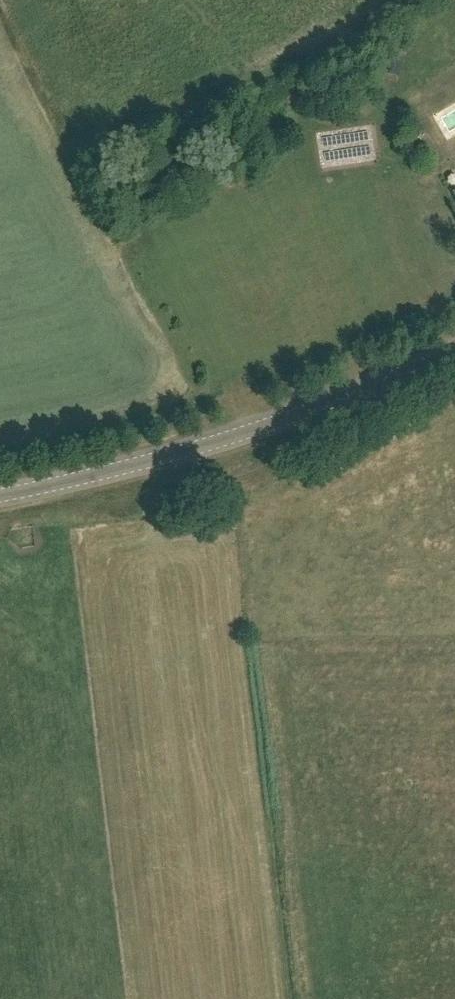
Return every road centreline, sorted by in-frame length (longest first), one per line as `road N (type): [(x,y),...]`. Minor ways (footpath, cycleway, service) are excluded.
road 1 (tertiary): [(0,495),(285,420),(454,352)]

